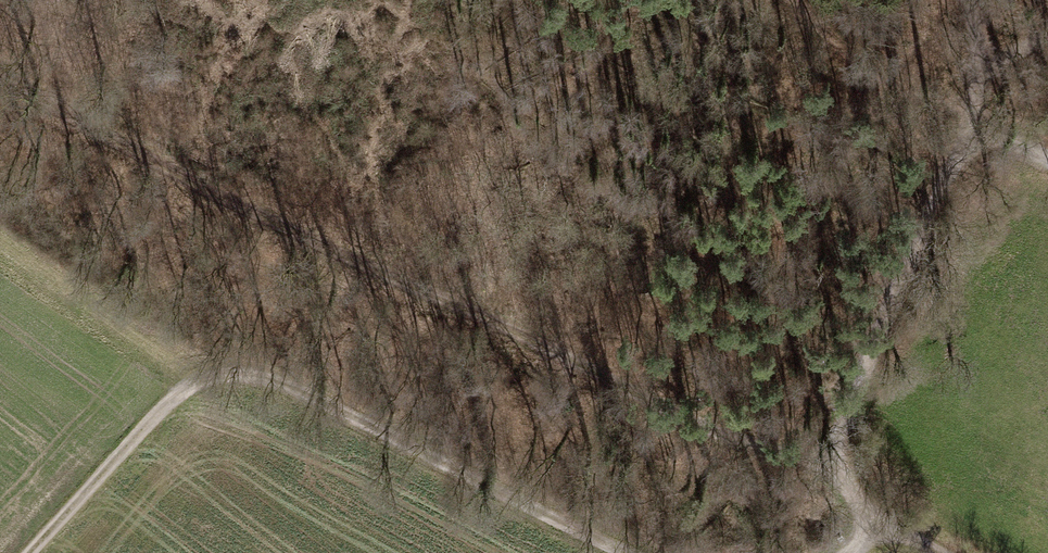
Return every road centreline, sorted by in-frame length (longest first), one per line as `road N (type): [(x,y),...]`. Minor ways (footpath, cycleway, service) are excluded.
road 1 (track): [(0,62),(70,114),(263,218),(735,437),(837,464)]
road 2 (track): [(623,552),(253,372),(211,374),(172,399),(29,552)]
road 3 (track): [(978,123),(920,233),(844,412),(837,464),(872,519)]
road 4 (track): [(968,0),(978,123)]

